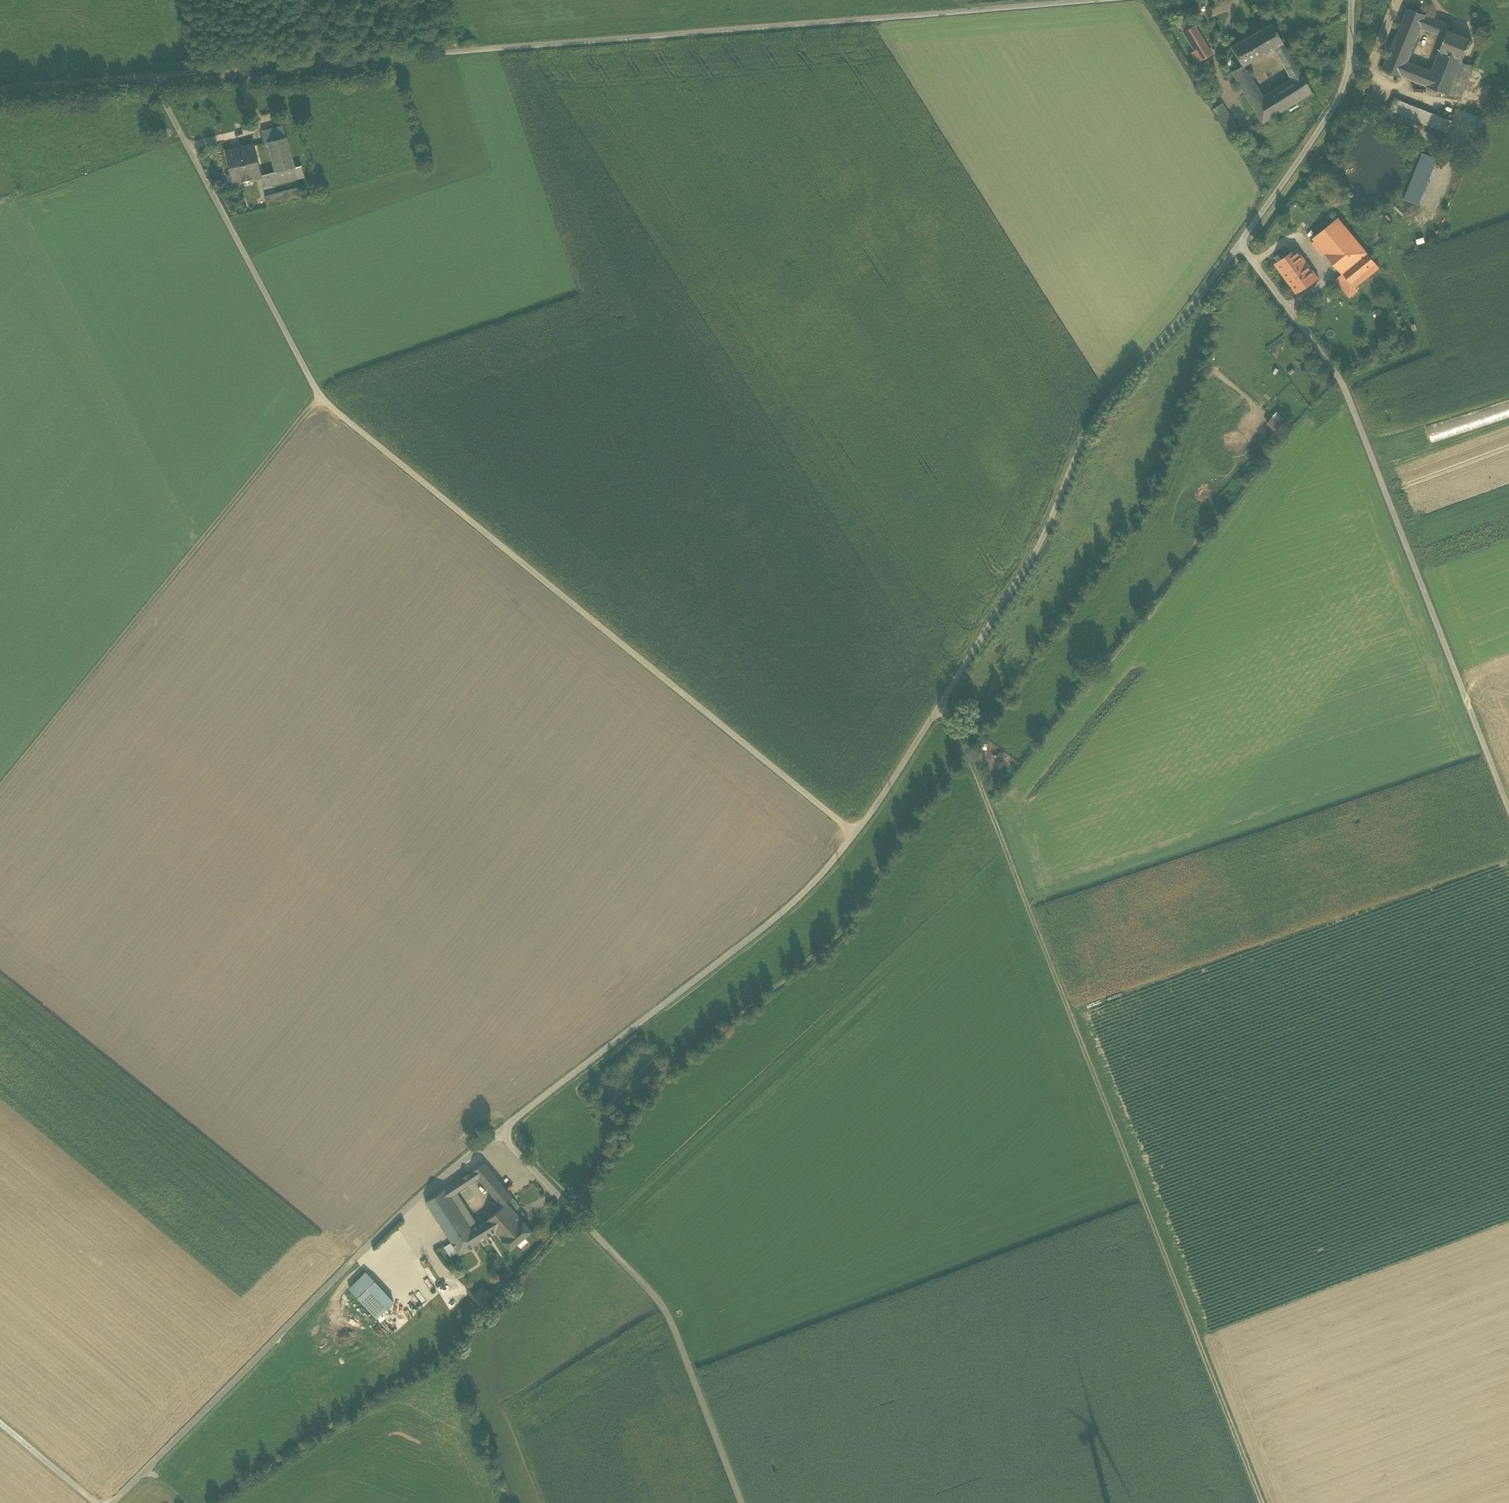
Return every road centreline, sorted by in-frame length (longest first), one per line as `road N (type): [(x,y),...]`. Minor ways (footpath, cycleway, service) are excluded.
road 1 (unclassified): [(1351,0),(1350,69),(1334,109),(1168,337),(1080,437),(1041,537),(856,836),(809,889),(497,1131)]
road 2 (unclassified): [(0,89),(1077,0)]
road 3 (track): [(151,78),(328,405),(856,836)]
road 4 (track): [(1262,1502),(945,695)]
road 5 (track): [(1252,263),(1345,383),(1508,808)]
road 6 (unclassified): [(497,1131),(357,1257),(112,1502)]
road 7 (unclassified): [(497,1131),(667,1311),(742,1502)]
road 8 (track): [(0,1424),(97,1502)]

